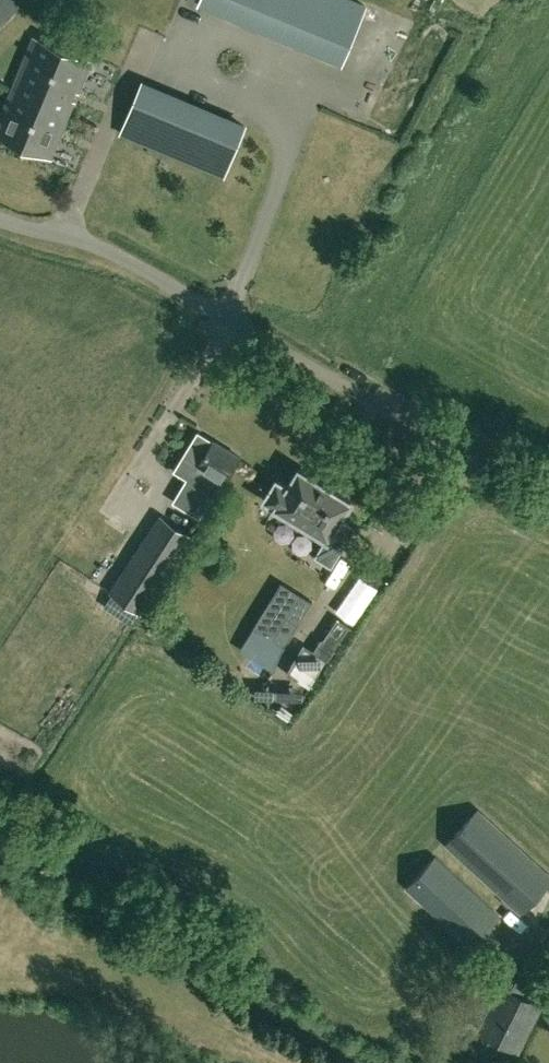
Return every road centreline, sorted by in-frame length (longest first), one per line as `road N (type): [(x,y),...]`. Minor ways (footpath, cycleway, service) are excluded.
road 1 (unclassified): [(548,488),(151,280),(0,210)]

